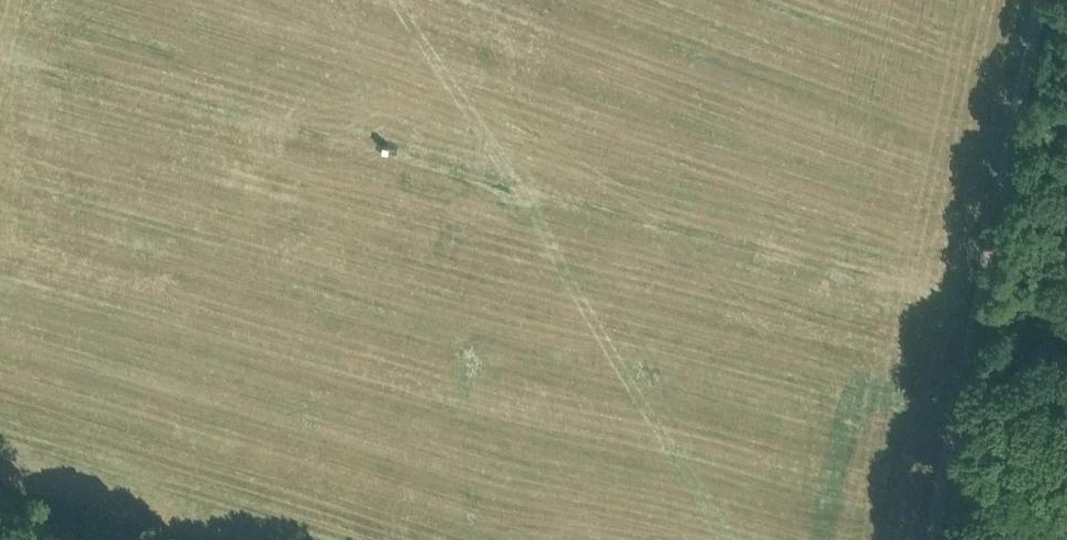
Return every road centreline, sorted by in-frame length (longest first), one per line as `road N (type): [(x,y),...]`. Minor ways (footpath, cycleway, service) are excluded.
road 1 (track): [(1037,0),(919,539)]

